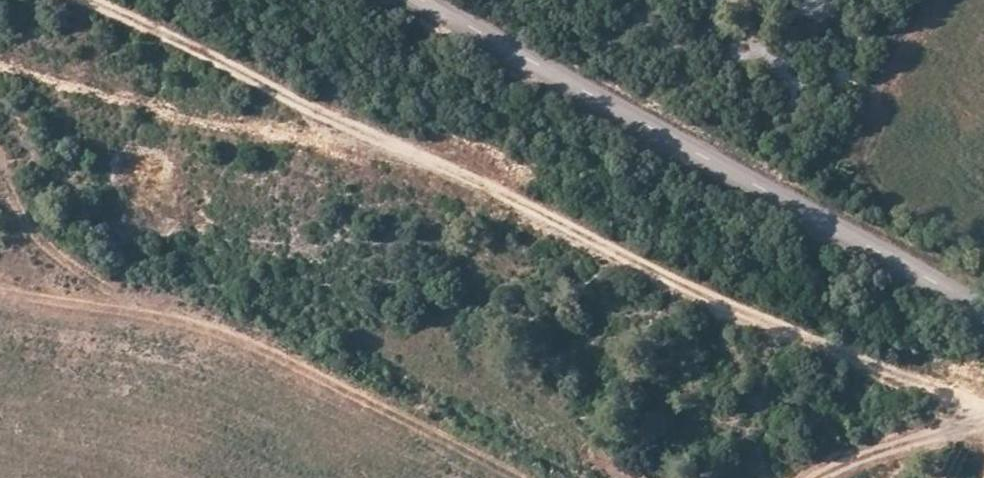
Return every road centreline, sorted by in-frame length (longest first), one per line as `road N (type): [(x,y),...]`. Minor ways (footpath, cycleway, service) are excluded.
road 1 (track): [(983,408),(748,319),(402,142),(85,0)]
road 2 (tertiary): [(983,308),(414,0)]
road 3 (track): [(983,415),(928,428),(881,477)]

